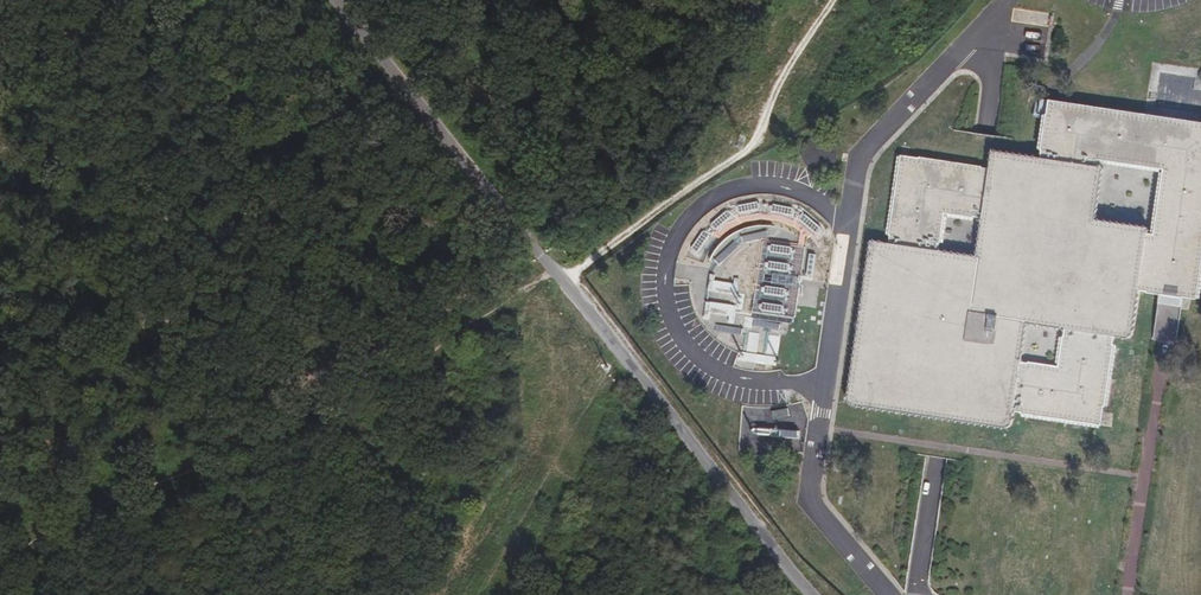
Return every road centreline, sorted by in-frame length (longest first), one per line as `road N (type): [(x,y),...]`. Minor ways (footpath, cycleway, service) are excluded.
road 1 (unclassified): [(809,594),(338,0)]
road 2 (track): [(0,557),(92,508),(319,425),(559,275)]
road 3 (track): [(801,0),(694,152),(559,275)]

